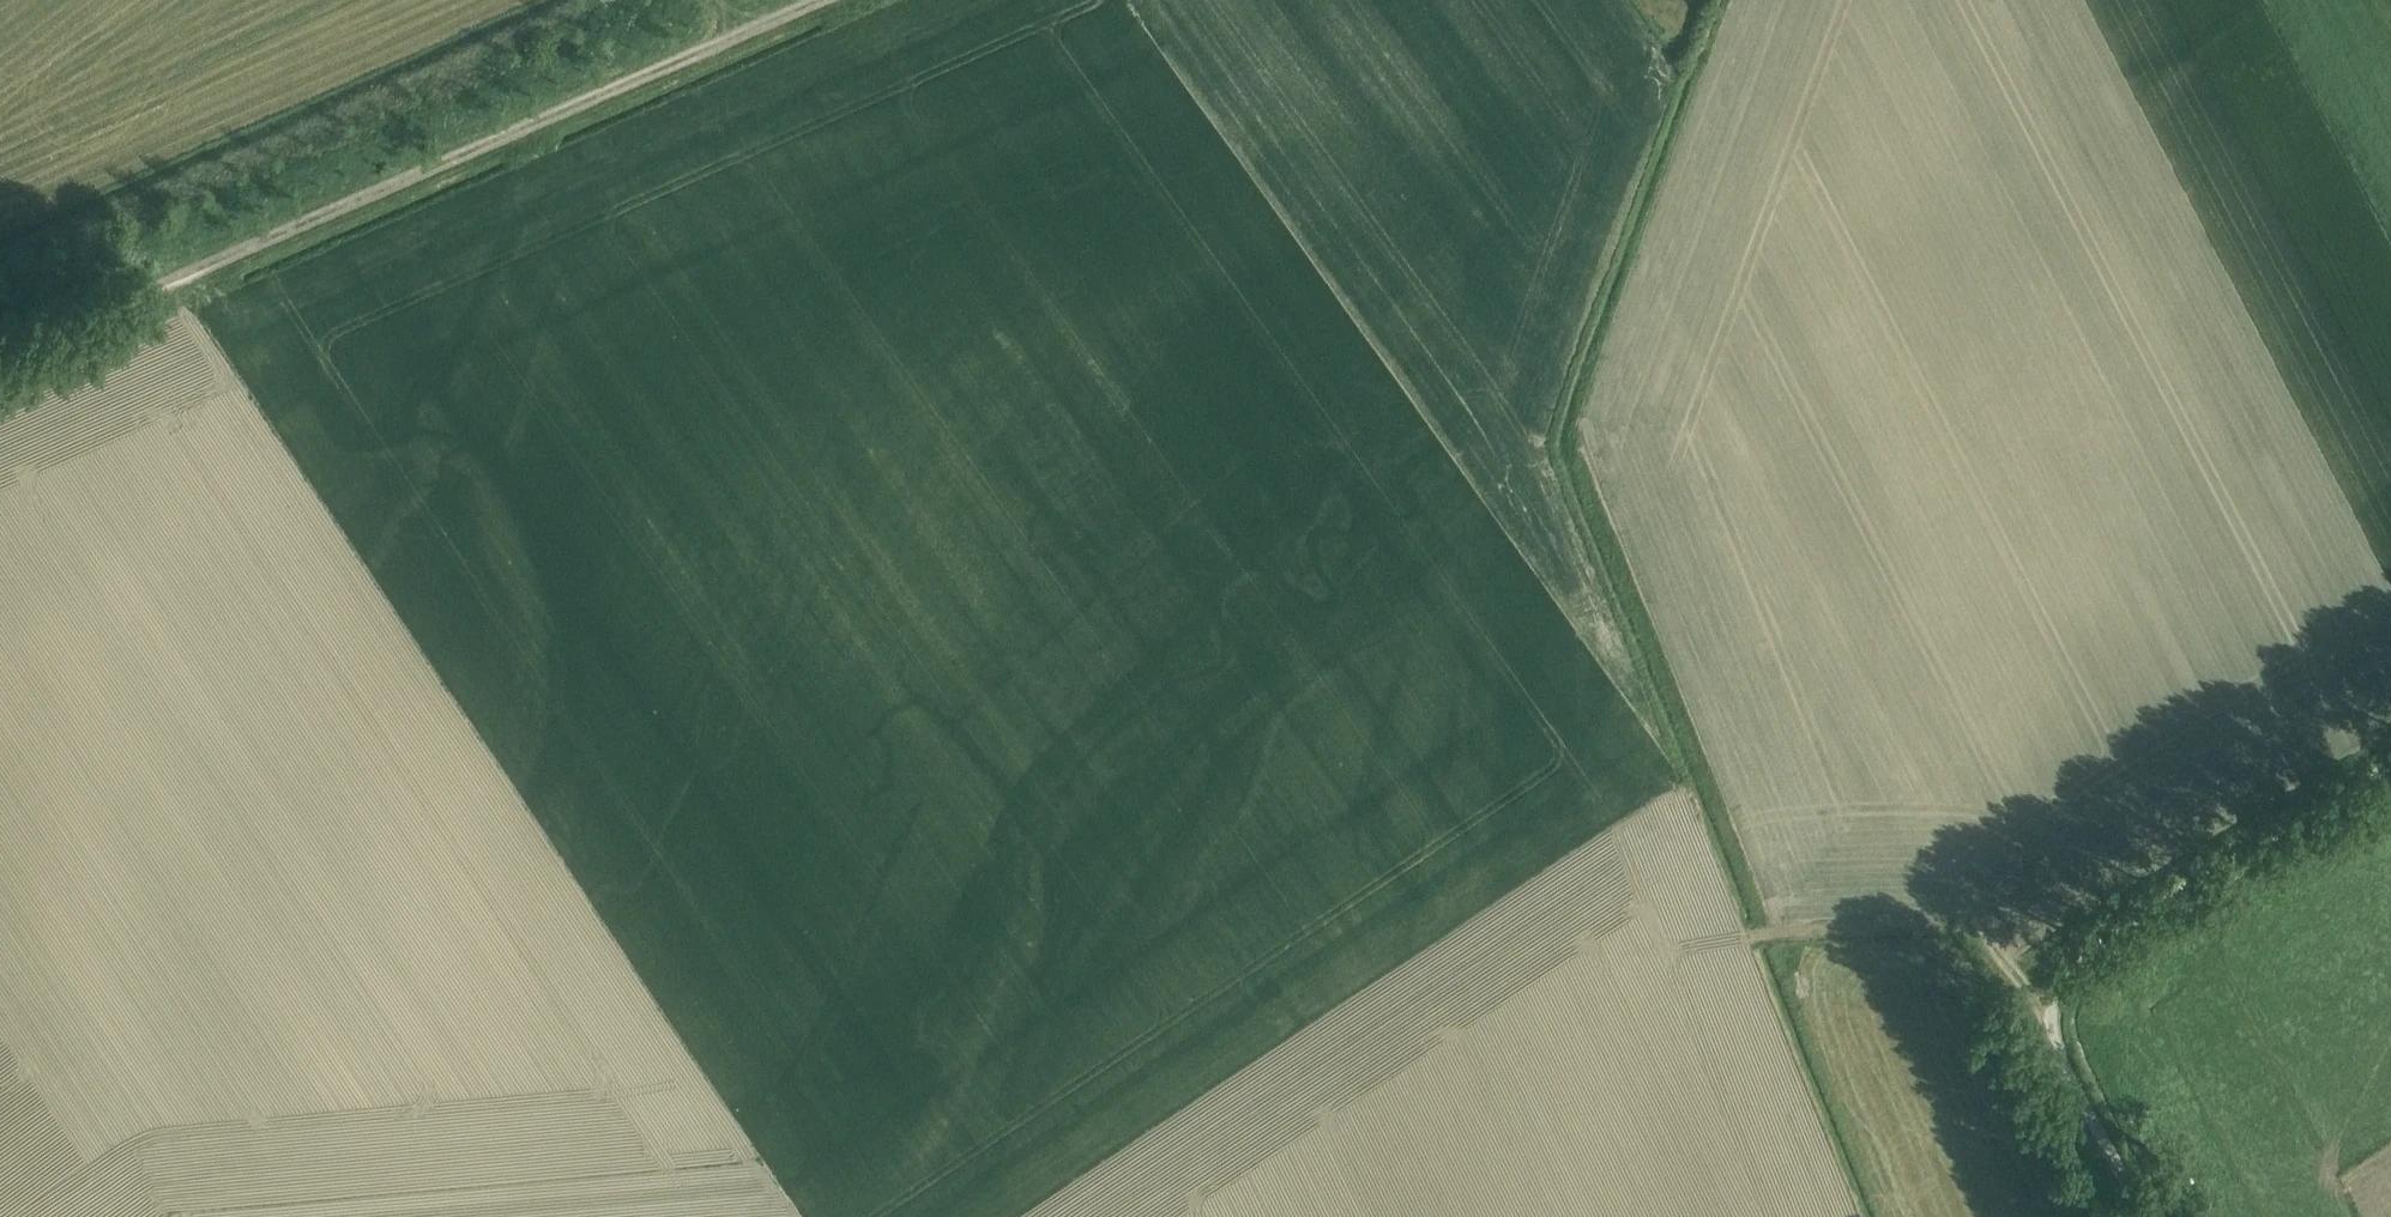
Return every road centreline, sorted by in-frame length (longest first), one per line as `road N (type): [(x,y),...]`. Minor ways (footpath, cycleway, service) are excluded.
road 1 (track): [(0,360),(814,0)]
road 2 (residential): [(2390,767),(2119,934),(2058,992),(2054,1038),(2145,1216)]

